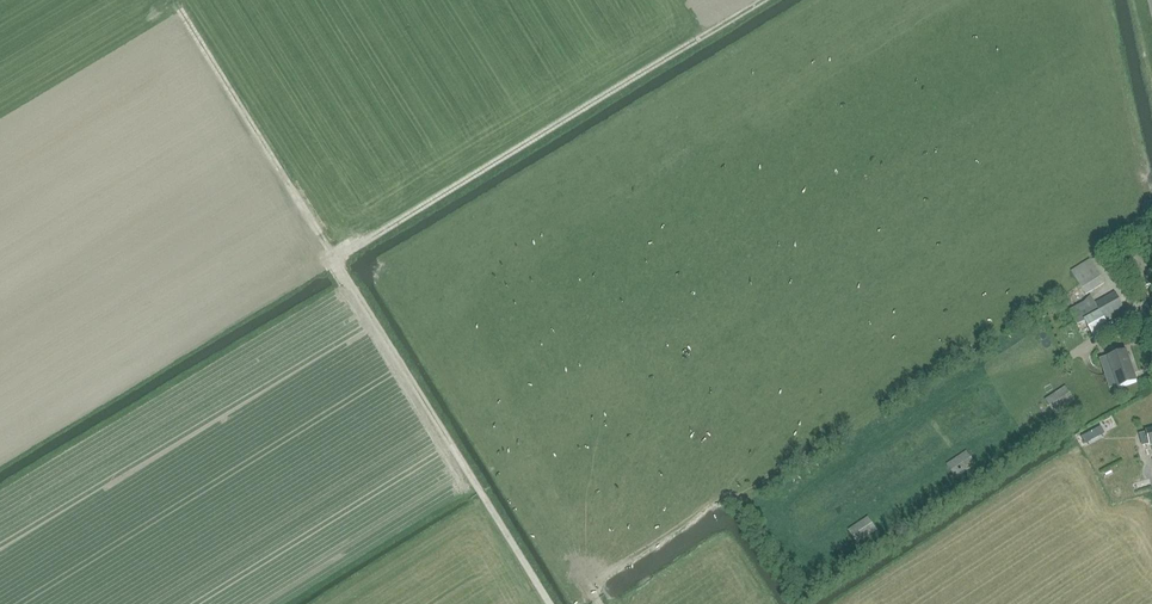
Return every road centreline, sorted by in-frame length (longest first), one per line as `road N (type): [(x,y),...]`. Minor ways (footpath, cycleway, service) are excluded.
road 1 (track): [(334,260),(767,0)]
road 2 (track): [(550,603),(334,260)]
road 3 (track): [(334,260),(177,6)]

